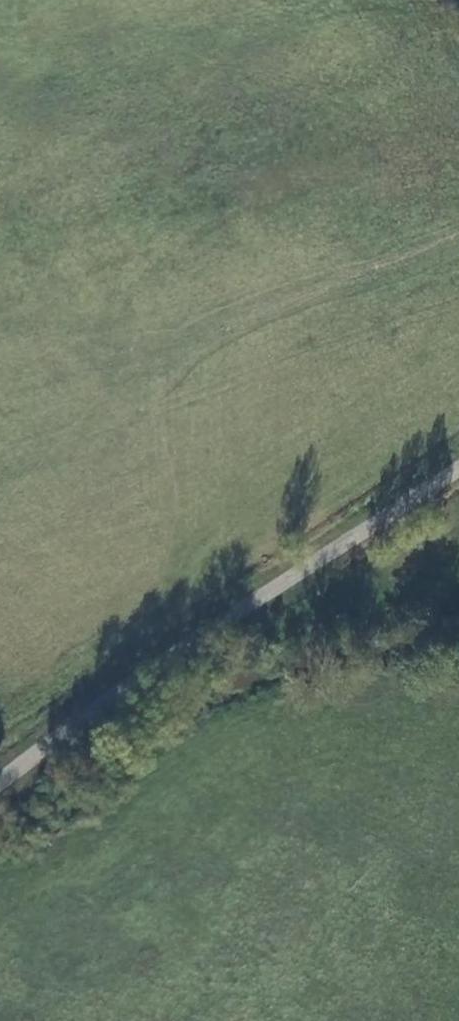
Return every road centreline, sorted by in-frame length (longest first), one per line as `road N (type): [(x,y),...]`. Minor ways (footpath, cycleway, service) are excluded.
road 1 (unclassified): [(458,468),(0,780)]

